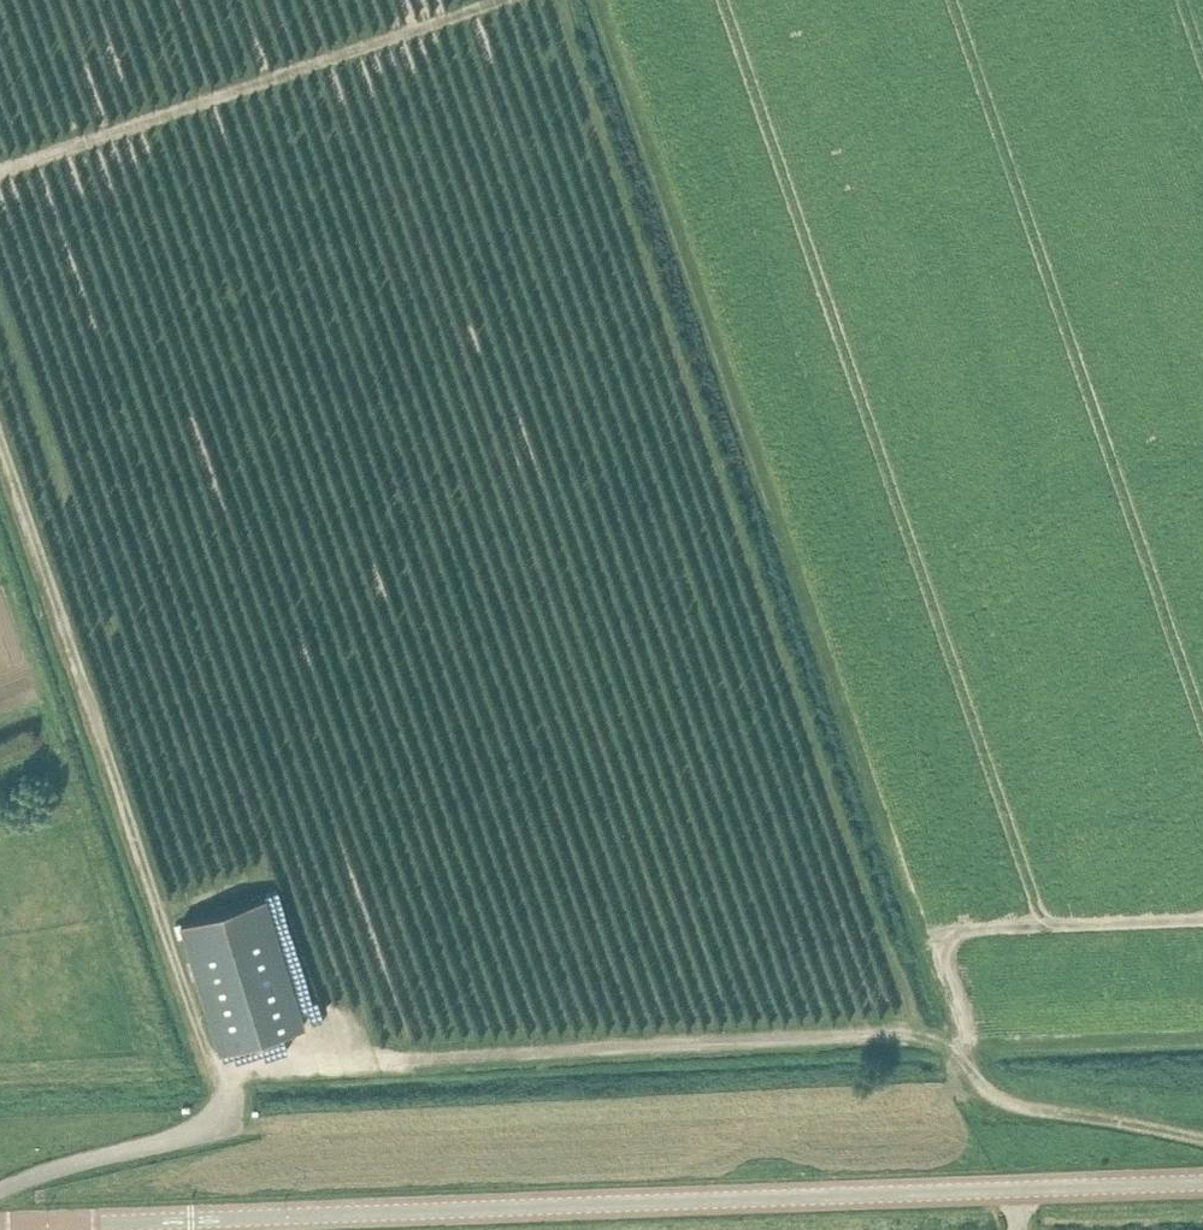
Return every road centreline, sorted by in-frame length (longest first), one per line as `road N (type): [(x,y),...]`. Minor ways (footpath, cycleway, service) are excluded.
road 1 (secondary): [(0,1227),(1202,1182)]
road 2 (track): [(0,446),(221,1105),(181,1136),(0,1190)]

